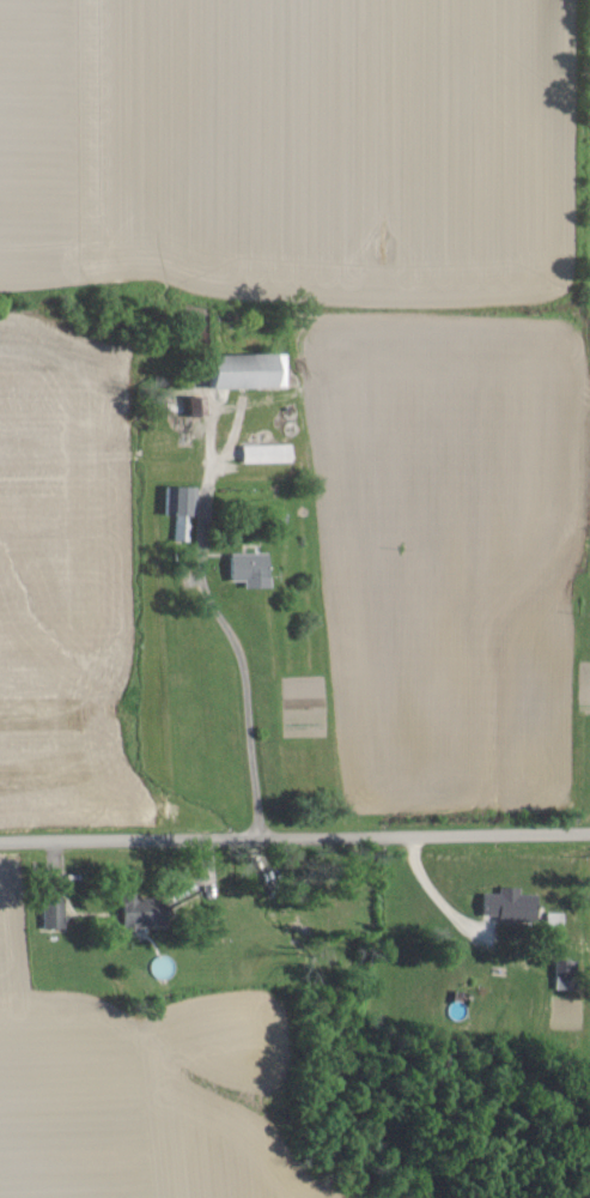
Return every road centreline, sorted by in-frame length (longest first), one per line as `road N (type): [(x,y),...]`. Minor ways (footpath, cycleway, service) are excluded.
road 1 (residential): [(0,846),(589,835)]

